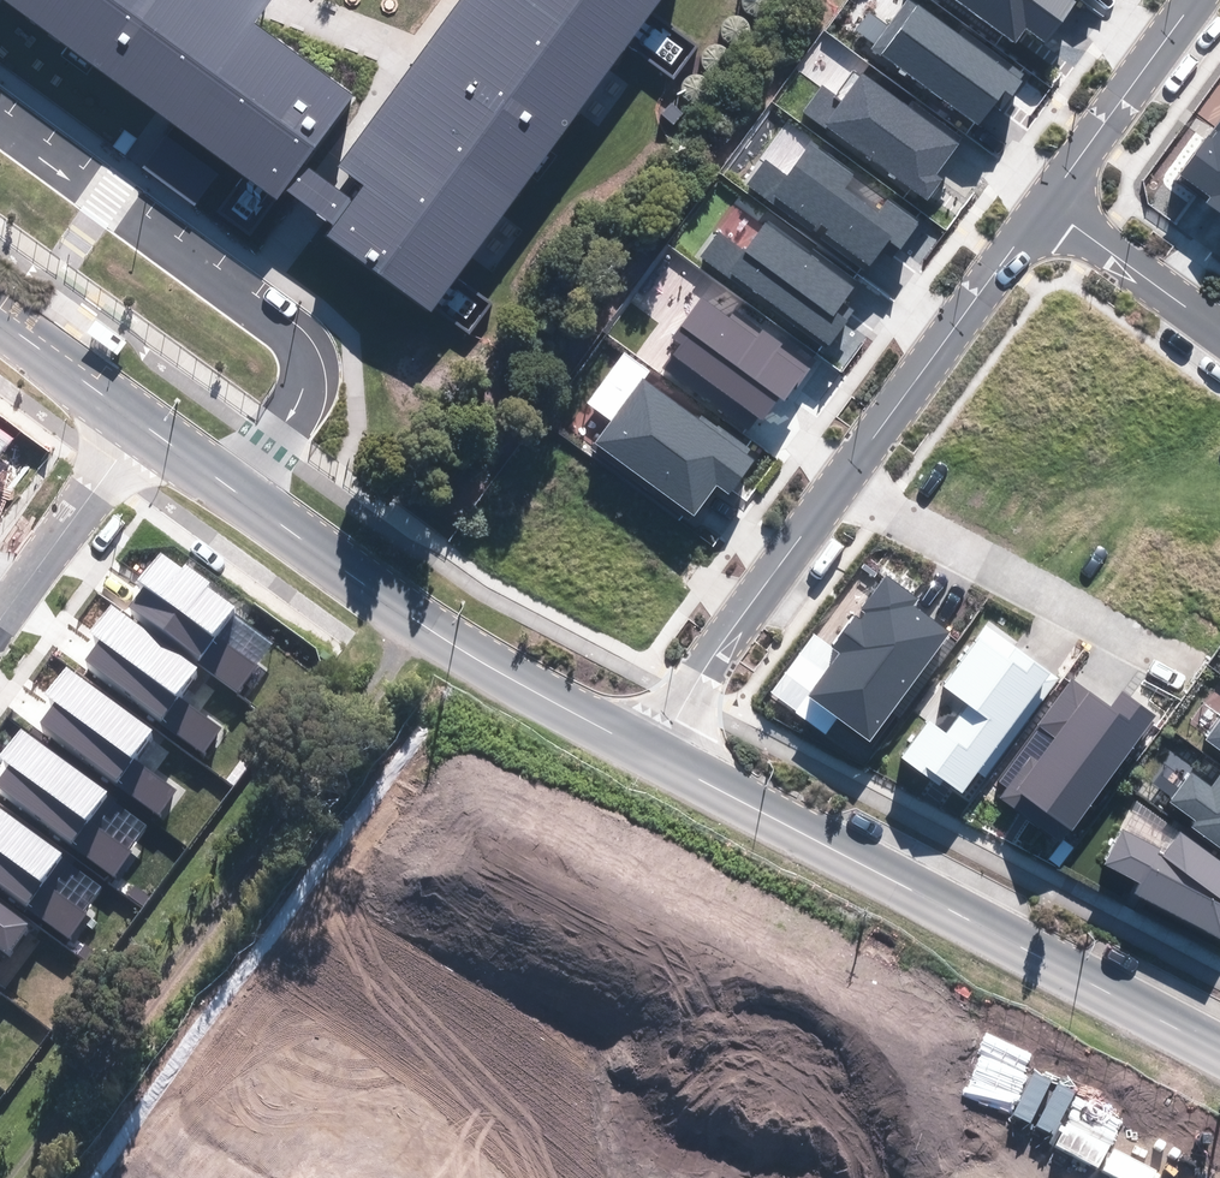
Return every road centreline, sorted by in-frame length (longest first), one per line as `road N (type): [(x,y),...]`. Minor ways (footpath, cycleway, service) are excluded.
road 1 (residential): [(767,1177),(320,933),(269,939),(158,1094),(165,1124),(237,1177)]
road 2 (unknown): [(414,615),(377,687),(5,1177)]
road 3 (residential): [(652,757),(981,920),(1219,1052)]
road 4 (residential): [(136,416),(414,615),(652,757)]
road 5 (residential): [(842,484),(1176,659)]
road 6 (residential): [(1046,205),(842,484)]
road 7 (residential): [(842,484),(713,656),(652,757)]
road 8 (residential): [(1196,0),(1046,205)]
road 9 (residential): [(136,416),(4,597)]
road 10 (residential): [(1219,331),(1046,205)]
road 11 (residential): [(0,318),(136,416)]

